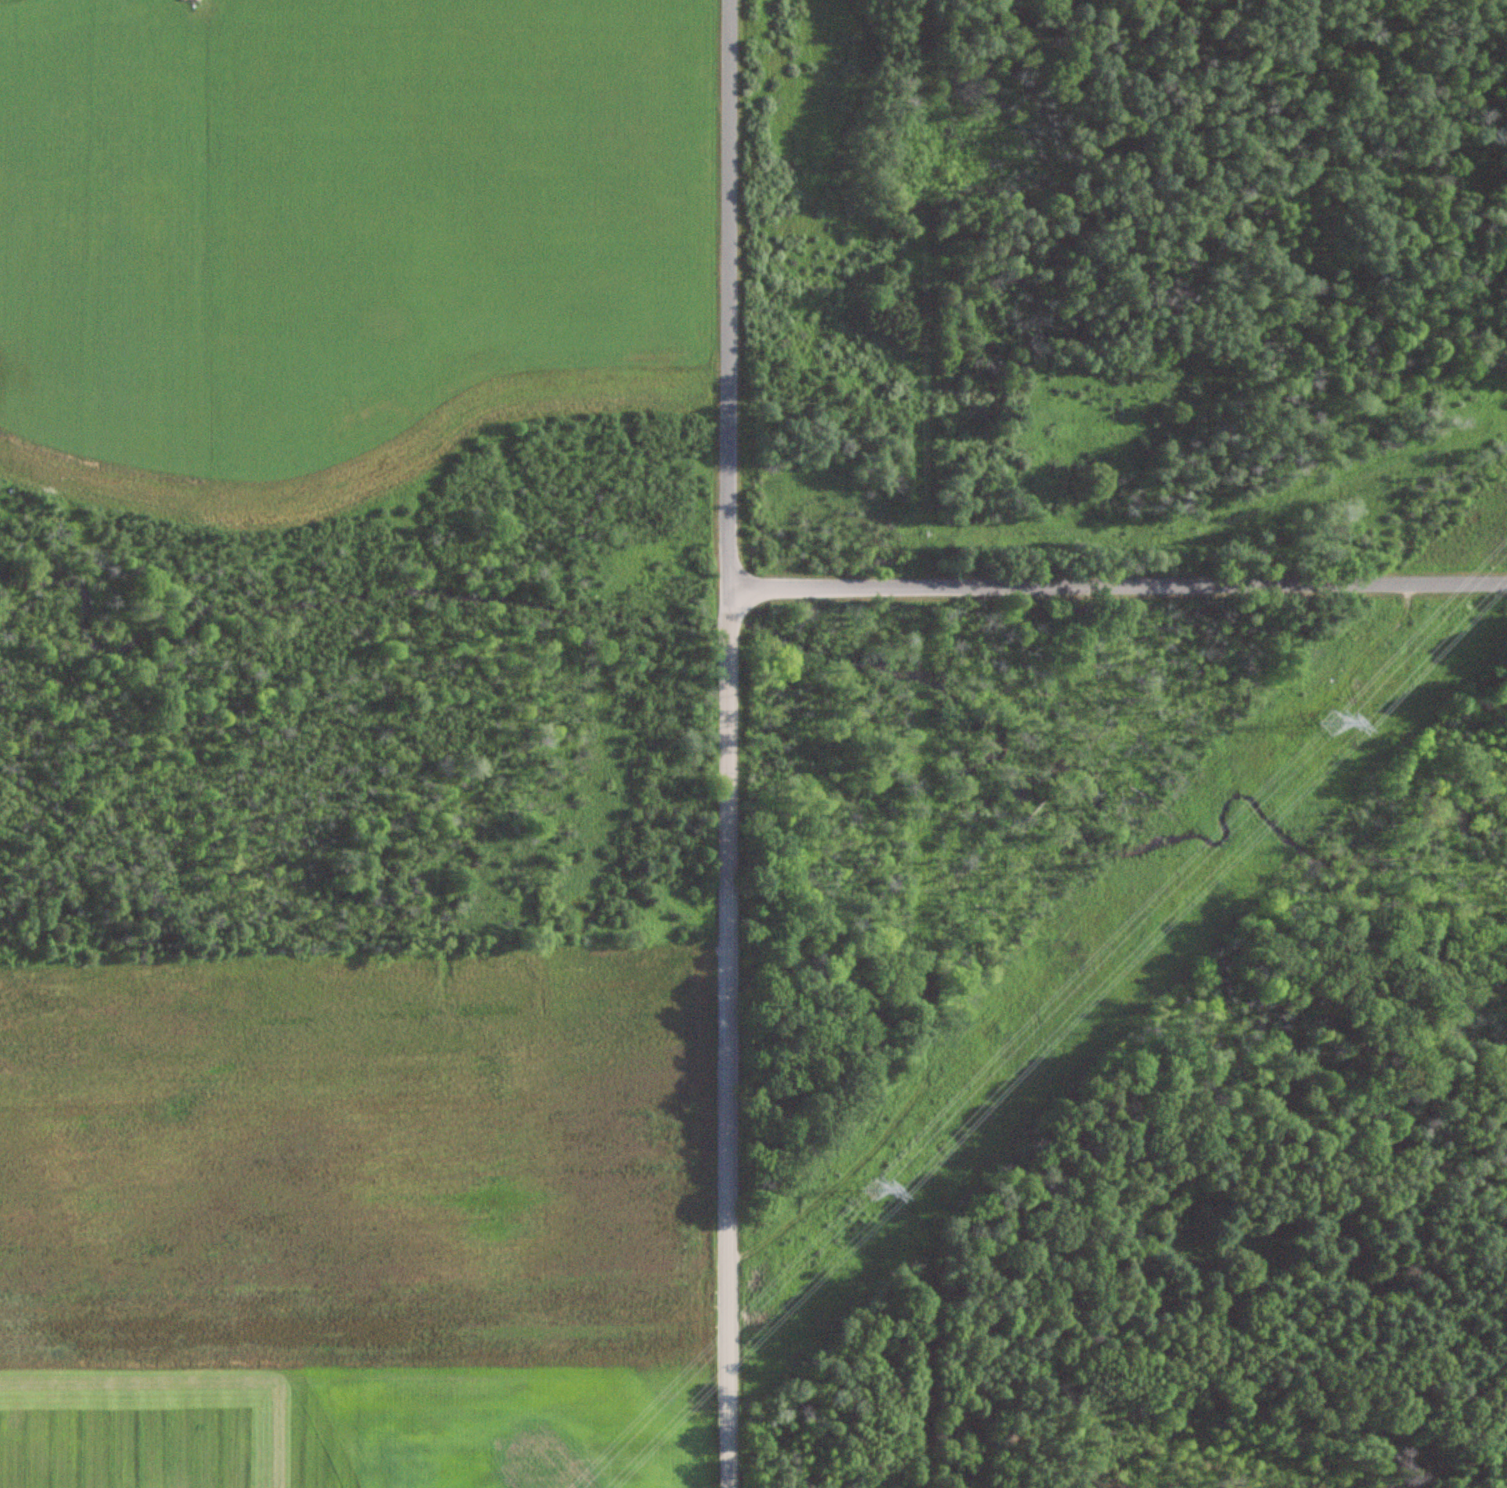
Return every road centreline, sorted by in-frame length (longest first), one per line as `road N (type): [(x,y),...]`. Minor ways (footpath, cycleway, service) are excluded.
road 1 (residential): [(730,1487),(731,0)]
road 2 (residential): [(729,590),(1506,585)]

